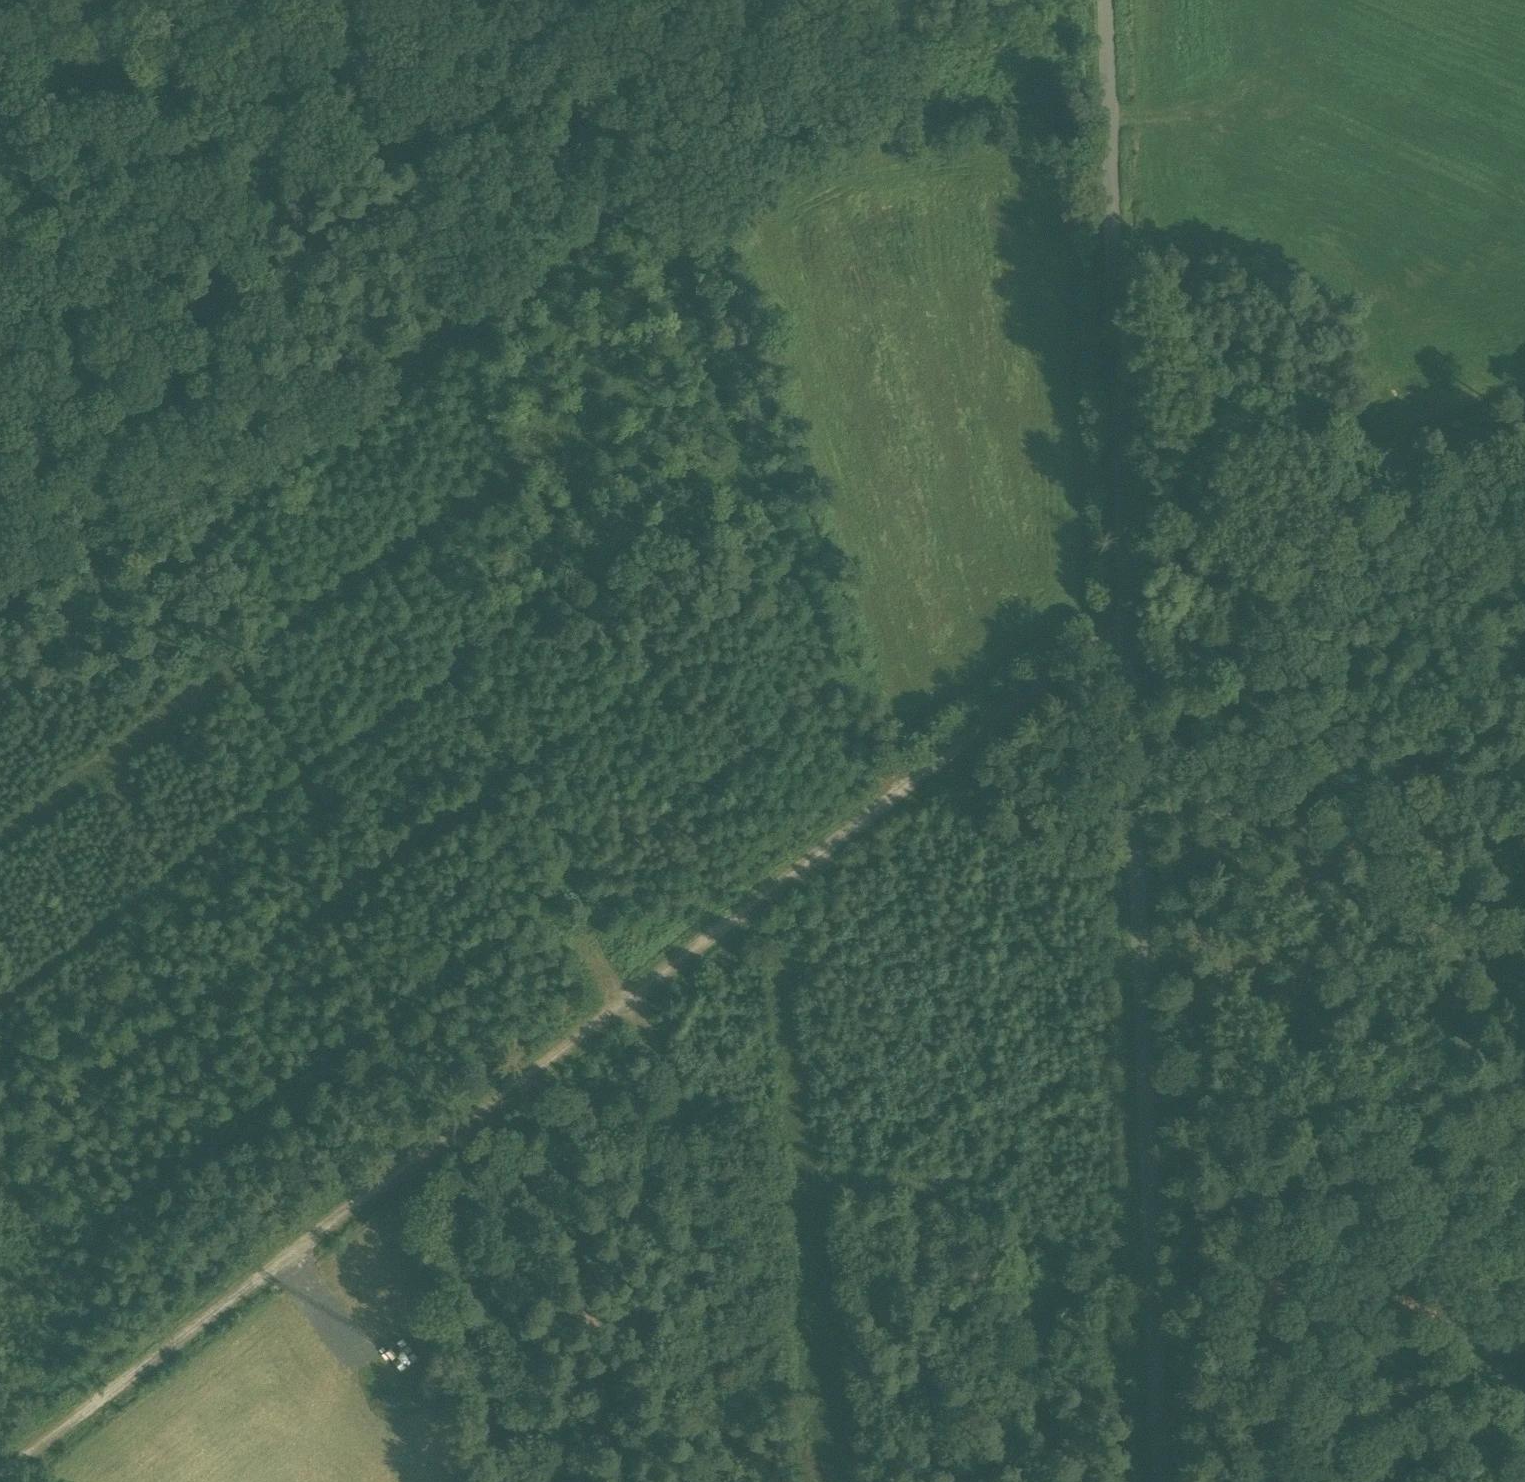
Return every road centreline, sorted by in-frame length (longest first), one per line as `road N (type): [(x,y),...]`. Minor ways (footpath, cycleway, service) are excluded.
road 1 (tertiary): [(1160,1481),(1101,0)]
road 2 (track): [(1147,1159),(1524,1013)]

